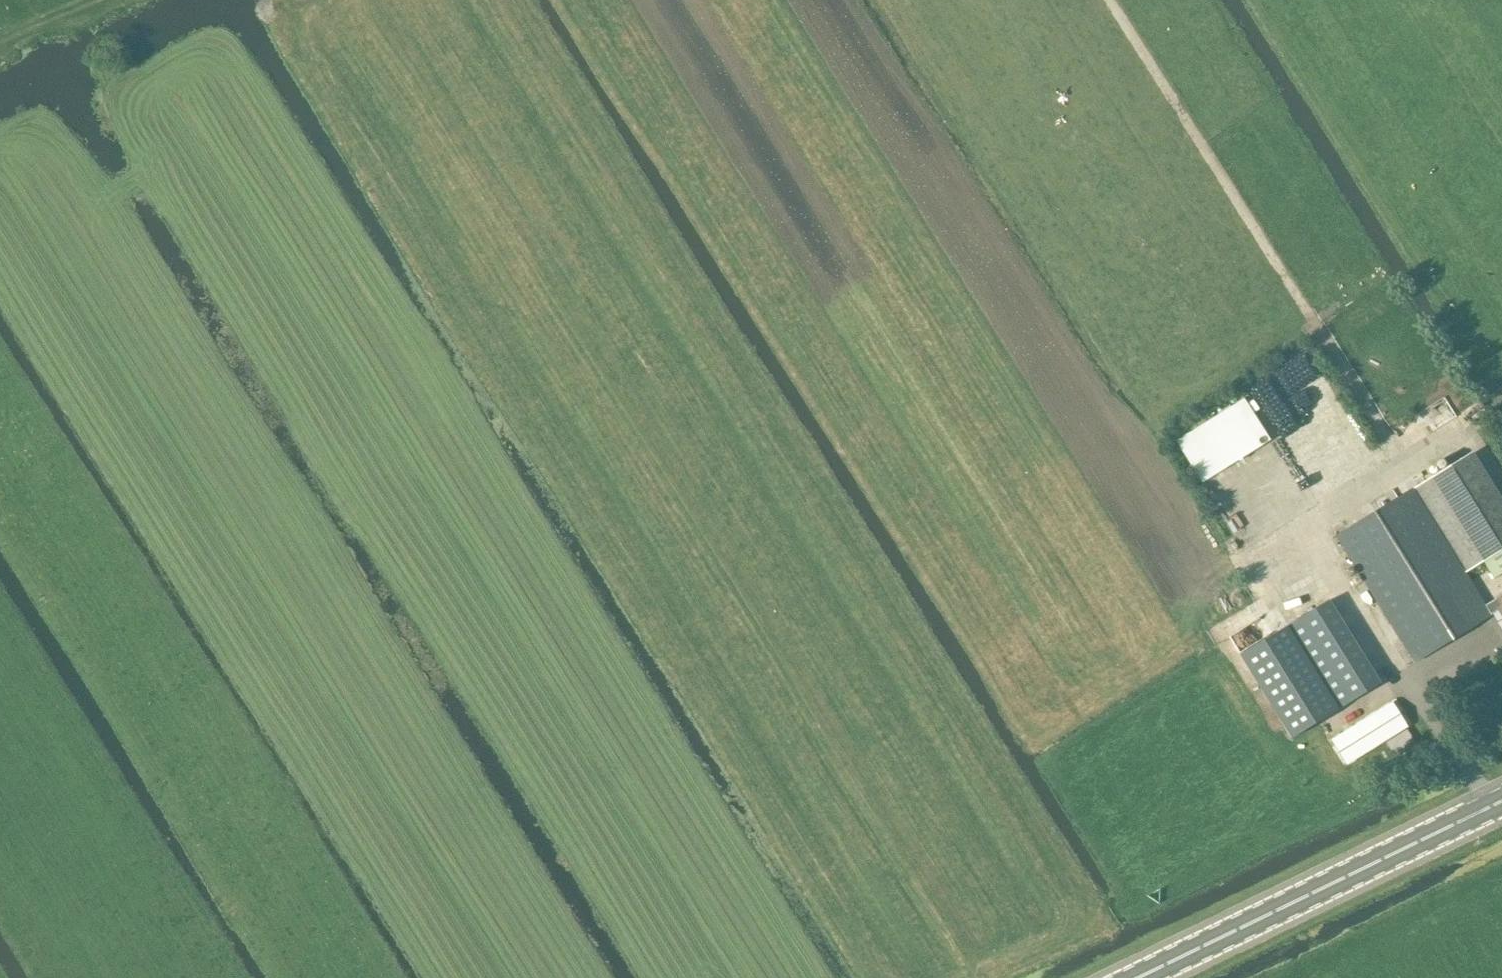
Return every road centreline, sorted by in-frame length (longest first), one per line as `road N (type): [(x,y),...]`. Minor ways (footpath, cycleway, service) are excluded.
road 1 (track): [(1394,459),(1105,0)]
road 2 (secondary): [(1139,977),(1501,799)]

